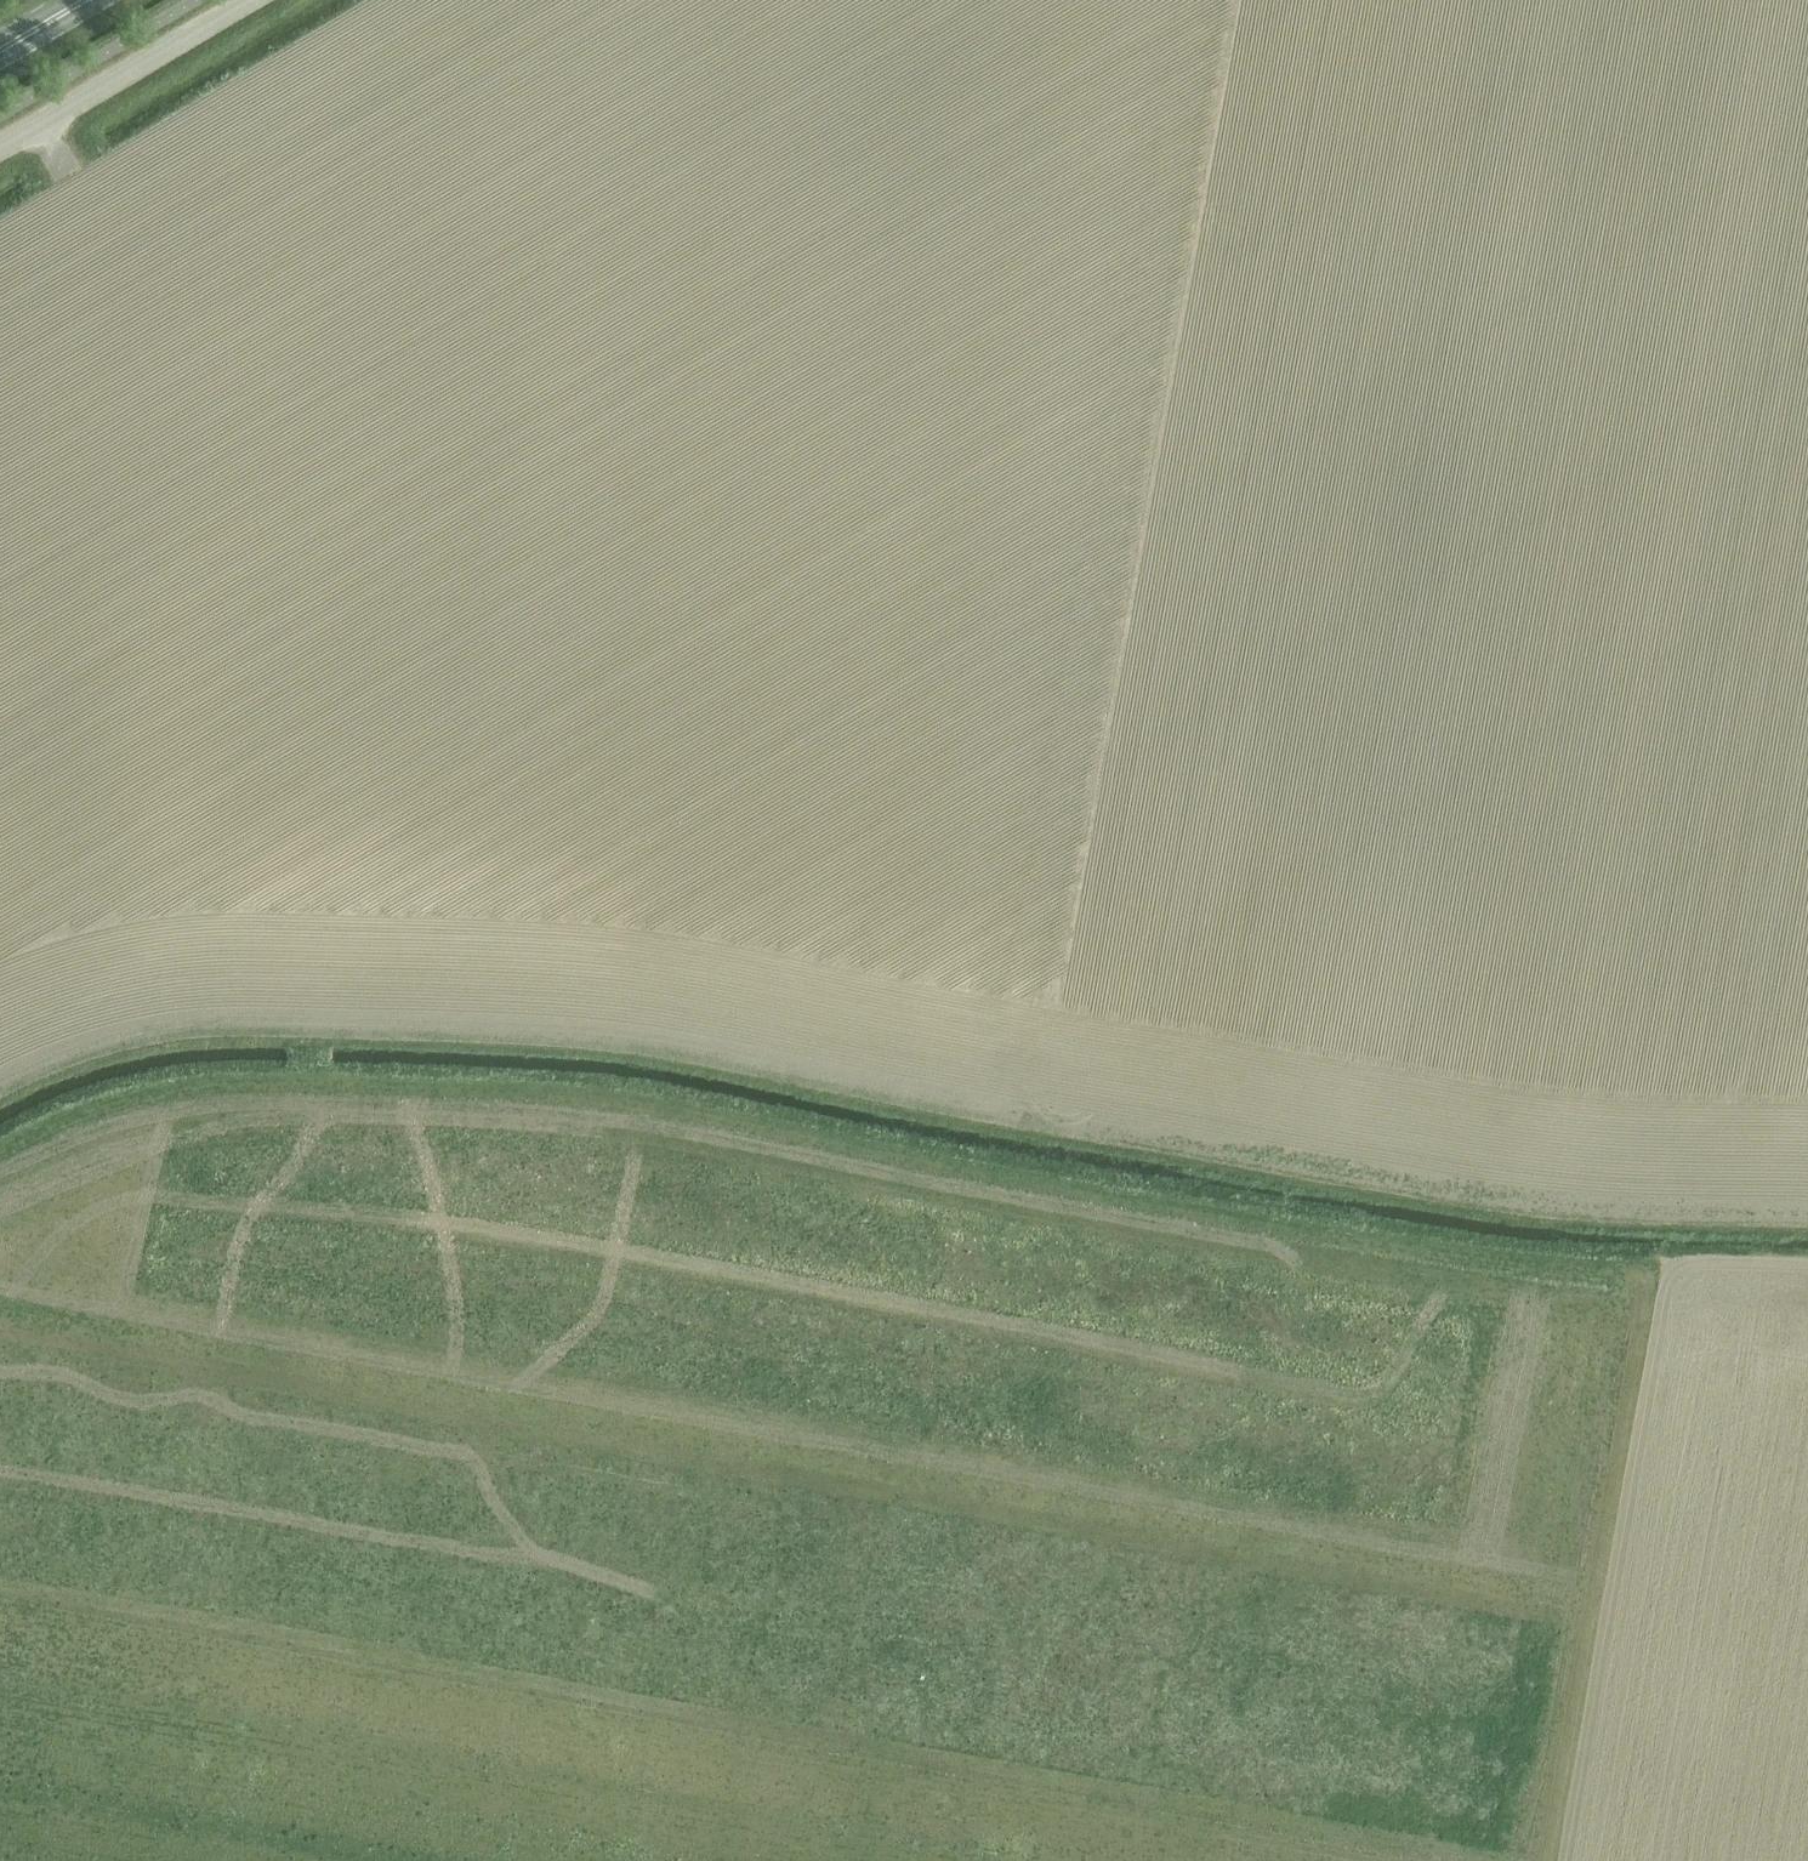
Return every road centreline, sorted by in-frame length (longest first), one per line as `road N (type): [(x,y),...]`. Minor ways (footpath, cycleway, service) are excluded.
road 1 (unclassified): [(253,0),(0,150)]

